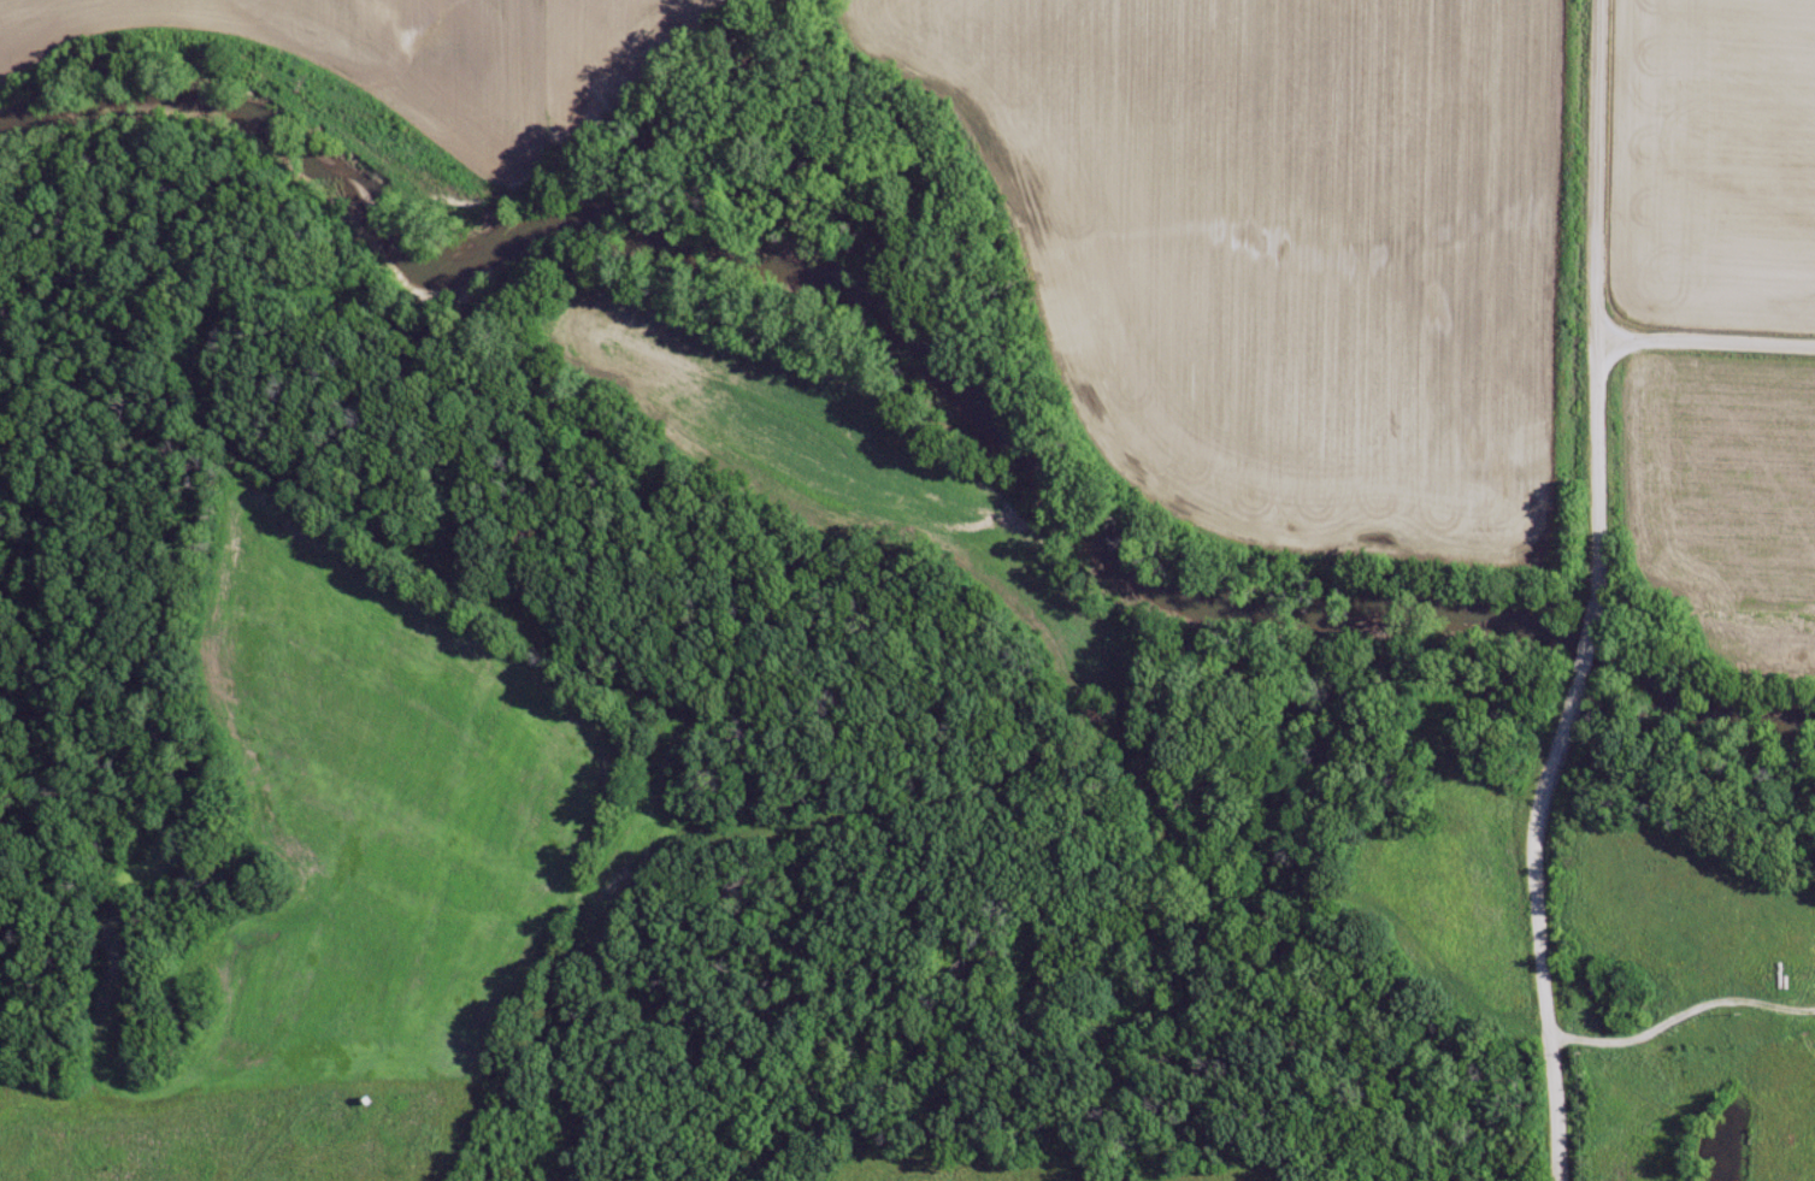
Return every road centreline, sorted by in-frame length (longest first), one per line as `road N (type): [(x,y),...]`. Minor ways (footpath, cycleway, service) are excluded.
road 1 (residential): [(1554,1180),(1528,854),(1543,780),(1593,654),(1611,574),(1599,0)]
road 2 (residential): [(1814,349),(1604,341)]

